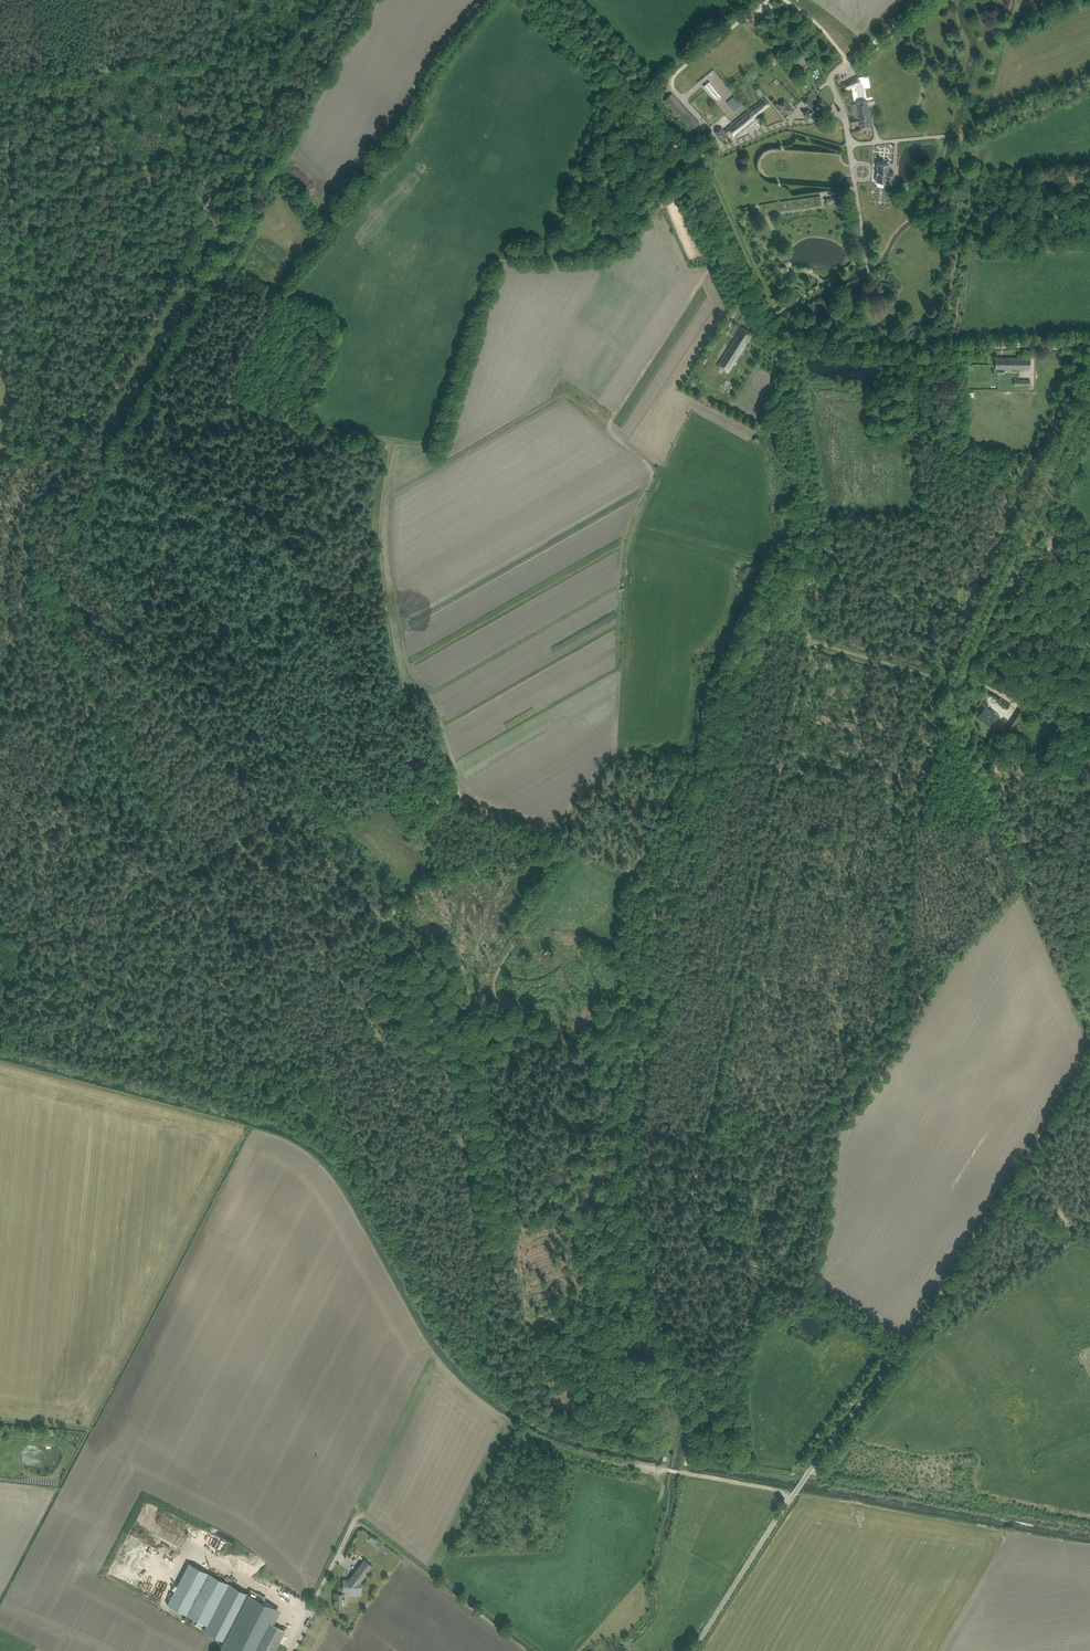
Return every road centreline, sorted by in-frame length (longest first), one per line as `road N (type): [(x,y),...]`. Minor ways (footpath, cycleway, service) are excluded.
road 1 (track): [(395,688),(455,798),(627,871),(667,818),(686,770),(737,761),(782,765),(738,973),(891,1012),(798,1153),(800,1218),(780,1267),(902,1351)]
road 2 (unclassified): [(0,671),(33,509),(316,0)]
road 3 (unclassified): [(694,1650),(809,1473),(909,1341),(1089,1057)]
road 4 (unclassified): [(1089,1016),(950,700),(1089,369)]
road 5 (unclassified): [(1089,343),(864,351),(788,336),(763,315),(731,258),(692,163)]
road 6 (track): [(384,920),(426,961),(483,1236),(476,1341),(465,1359)]
road 7 (track): [(956,685),(931,676),(894,775),(891,1012)]
road 8 (unclassified): [(692,163),(539,0)]
road 9 (unclassified): [(281,1650),(354,1513)]
road 10 (track): [(793,1496),(666,1472)]
road 11 (track): [(808,639),(931,676)]

